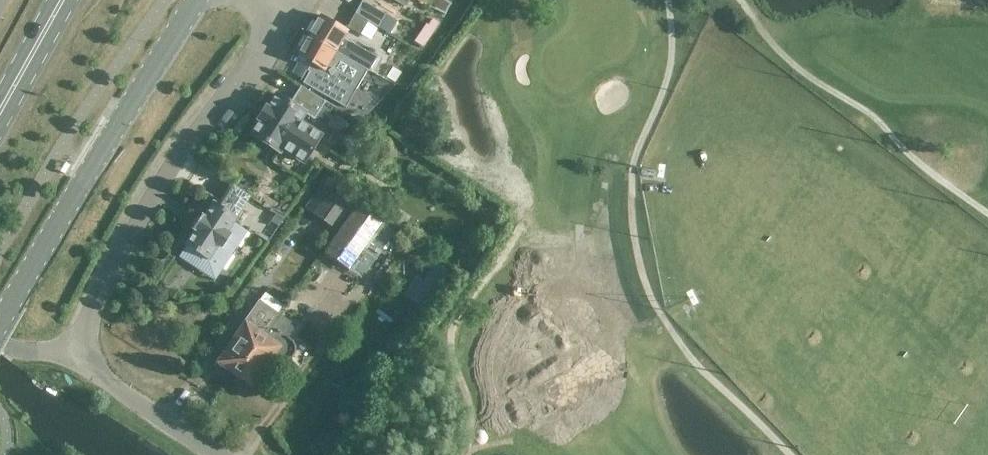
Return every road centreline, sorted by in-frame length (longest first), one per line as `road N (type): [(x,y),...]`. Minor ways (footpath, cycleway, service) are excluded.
road 1 (residential): [(71,354),(148,200),(279,19)]
road 2 (tertiary): [(0,321),(195,0)]
road 3 (unclassified): [(216,454),(71,354)]
road 4 (primary): [(59,0),(0,106)]

